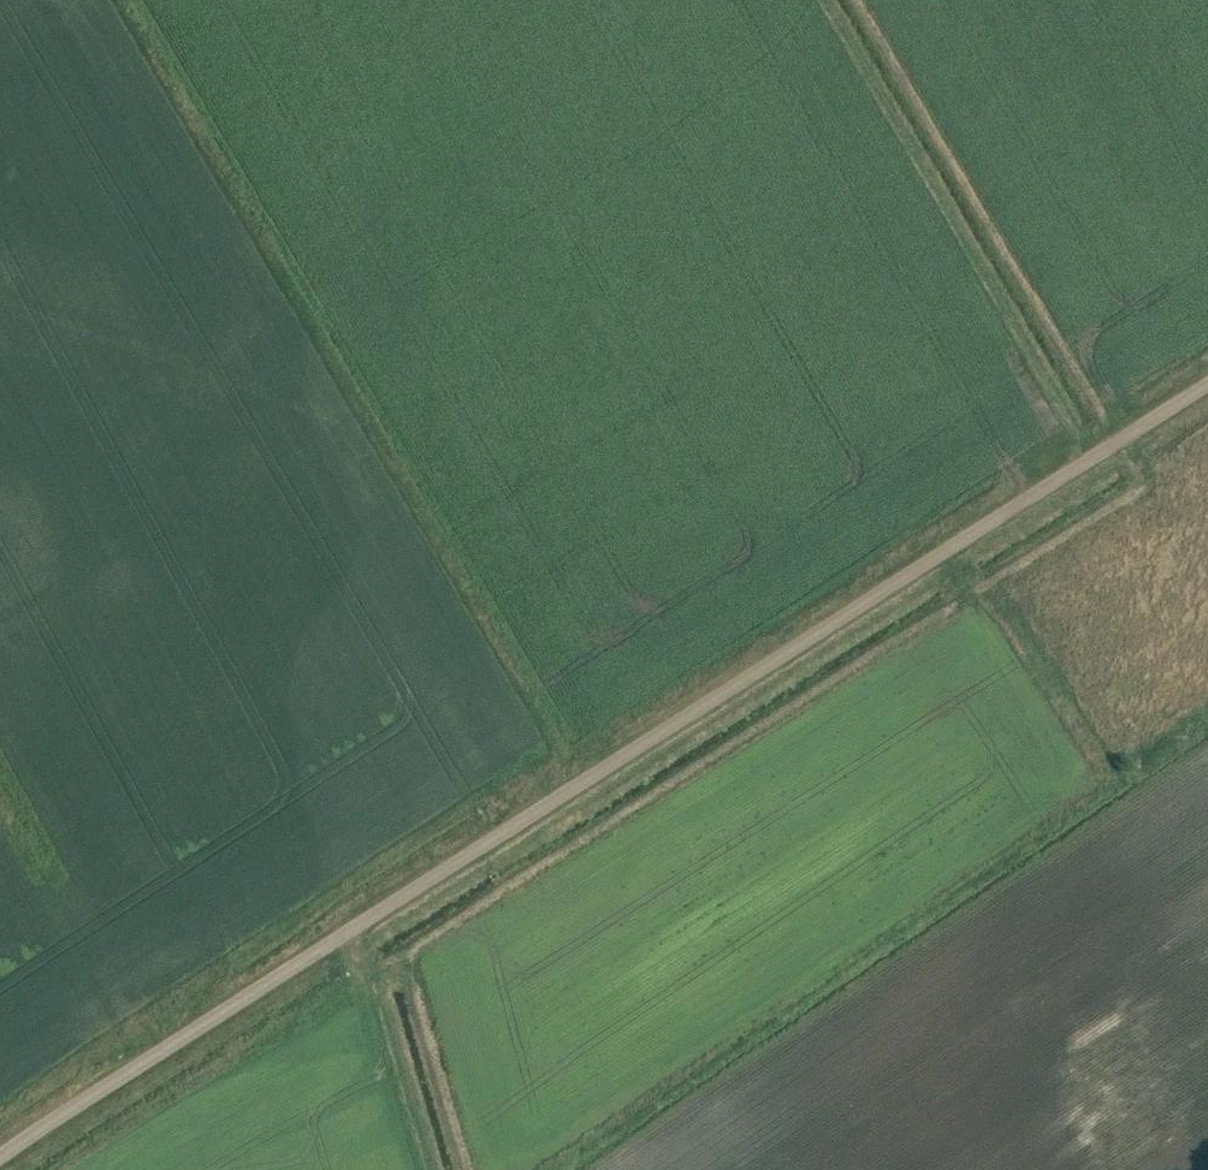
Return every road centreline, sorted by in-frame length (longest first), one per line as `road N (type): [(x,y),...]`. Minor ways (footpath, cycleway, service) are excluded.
road 1 (unclassified): [(0,1159),(1207,385)]

